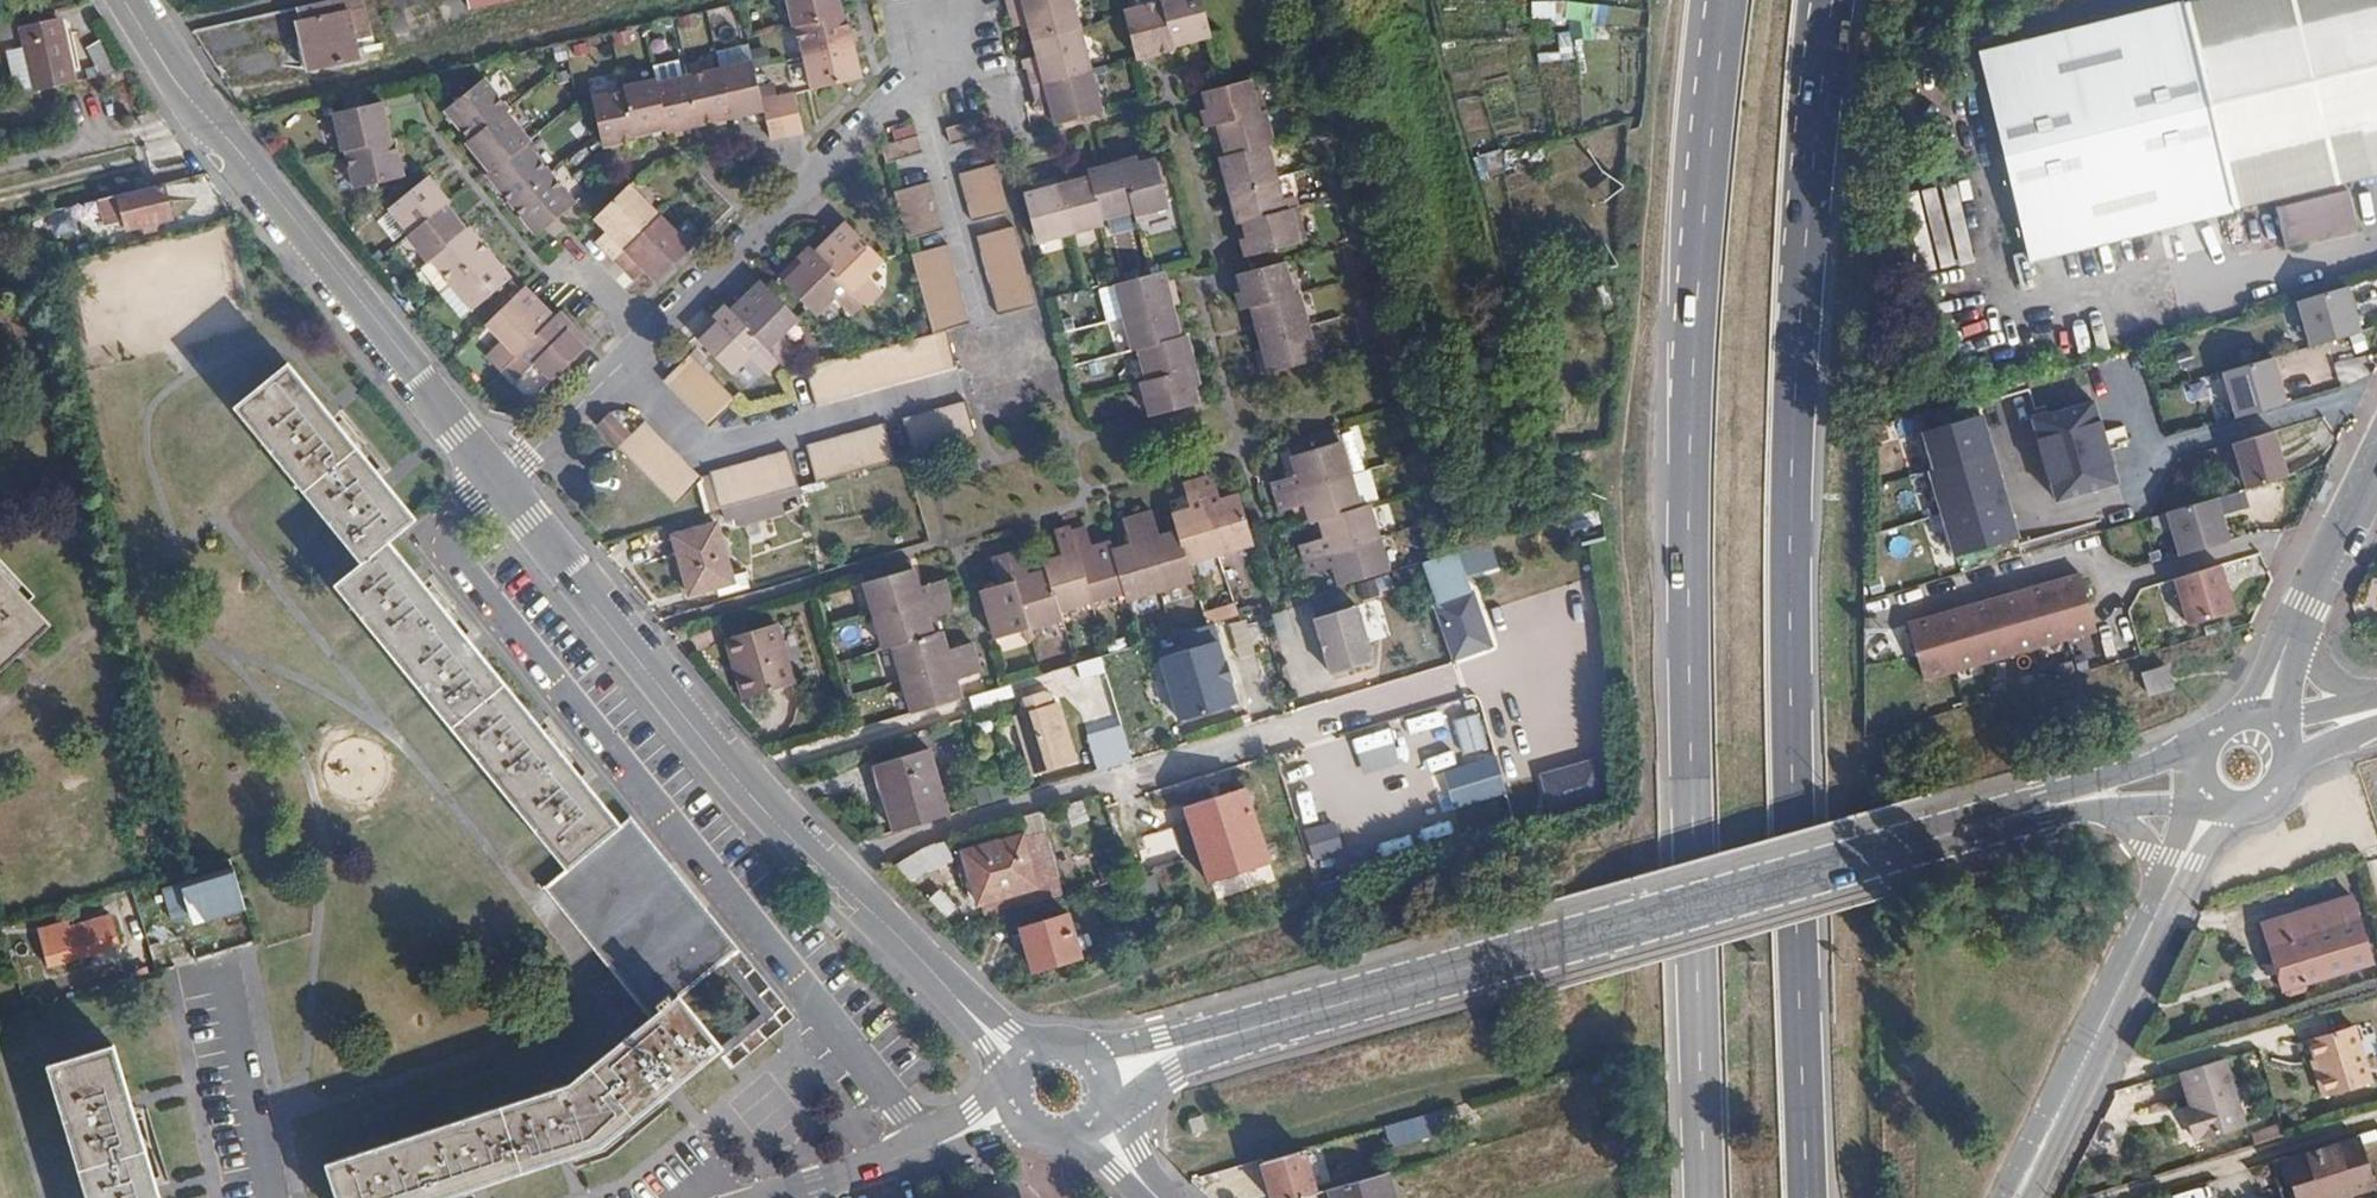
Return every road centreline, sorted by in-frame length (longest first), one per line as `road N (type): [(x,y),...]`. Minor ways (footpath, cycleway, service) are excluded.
road 1 (primary): [(1727,0),(1708,124),(1690,456),(1708,1197)]
road 2 (primary): [(1811,1197),(1790,544),(1806,184),(1827,0)]
road 3 (tertiary): [(2049,807),(1107,1081)]
road 4 (tertiary): [(502,492),(751,779),(1021,1065)]
road 5 (tertiary): [(125,0),(171,73),(502,492)]
road 6 (residential): [(645,353),(924,81)]
road 7 (residential): [(620,377),(707,453),(958,385)]
road 8 (tertiary): [(2168,893),(2017,1197)]
road 9 (unclassified): [(1014,1109),(926,1153),(782,1197)]
road 10 (residential): [(924,81),(983,318)]
road 11 (residential): [(221,975),(261,1197)]
road 12 (tertiary): [(2376,466),(2294,630)]
road 13 (residential): [(502,492),(620,377)]
road 14 (tertiary): [(2197,748),(2049,807)]
road 15 (tertiary): [(2294,630),(2222,728)]

